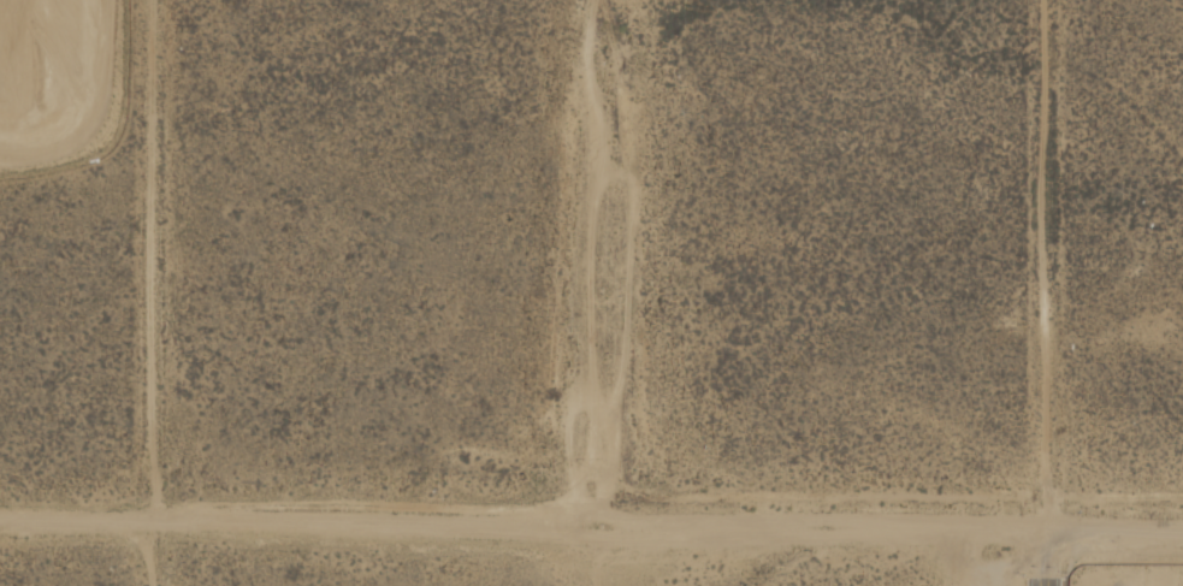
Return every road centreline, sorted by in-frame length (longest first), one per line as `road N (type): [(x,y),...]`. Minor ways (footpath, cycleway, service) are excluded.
road 1 (track): [(1052,533),(0,530)]
road 2 (track): [(608,585),(608,0)]
road 3 (track): [(1051,0),(1052,533)]
road 4 (track): [(162,585),(164,185)]
road 5 (track): [(1182,533),(1052,533)]

